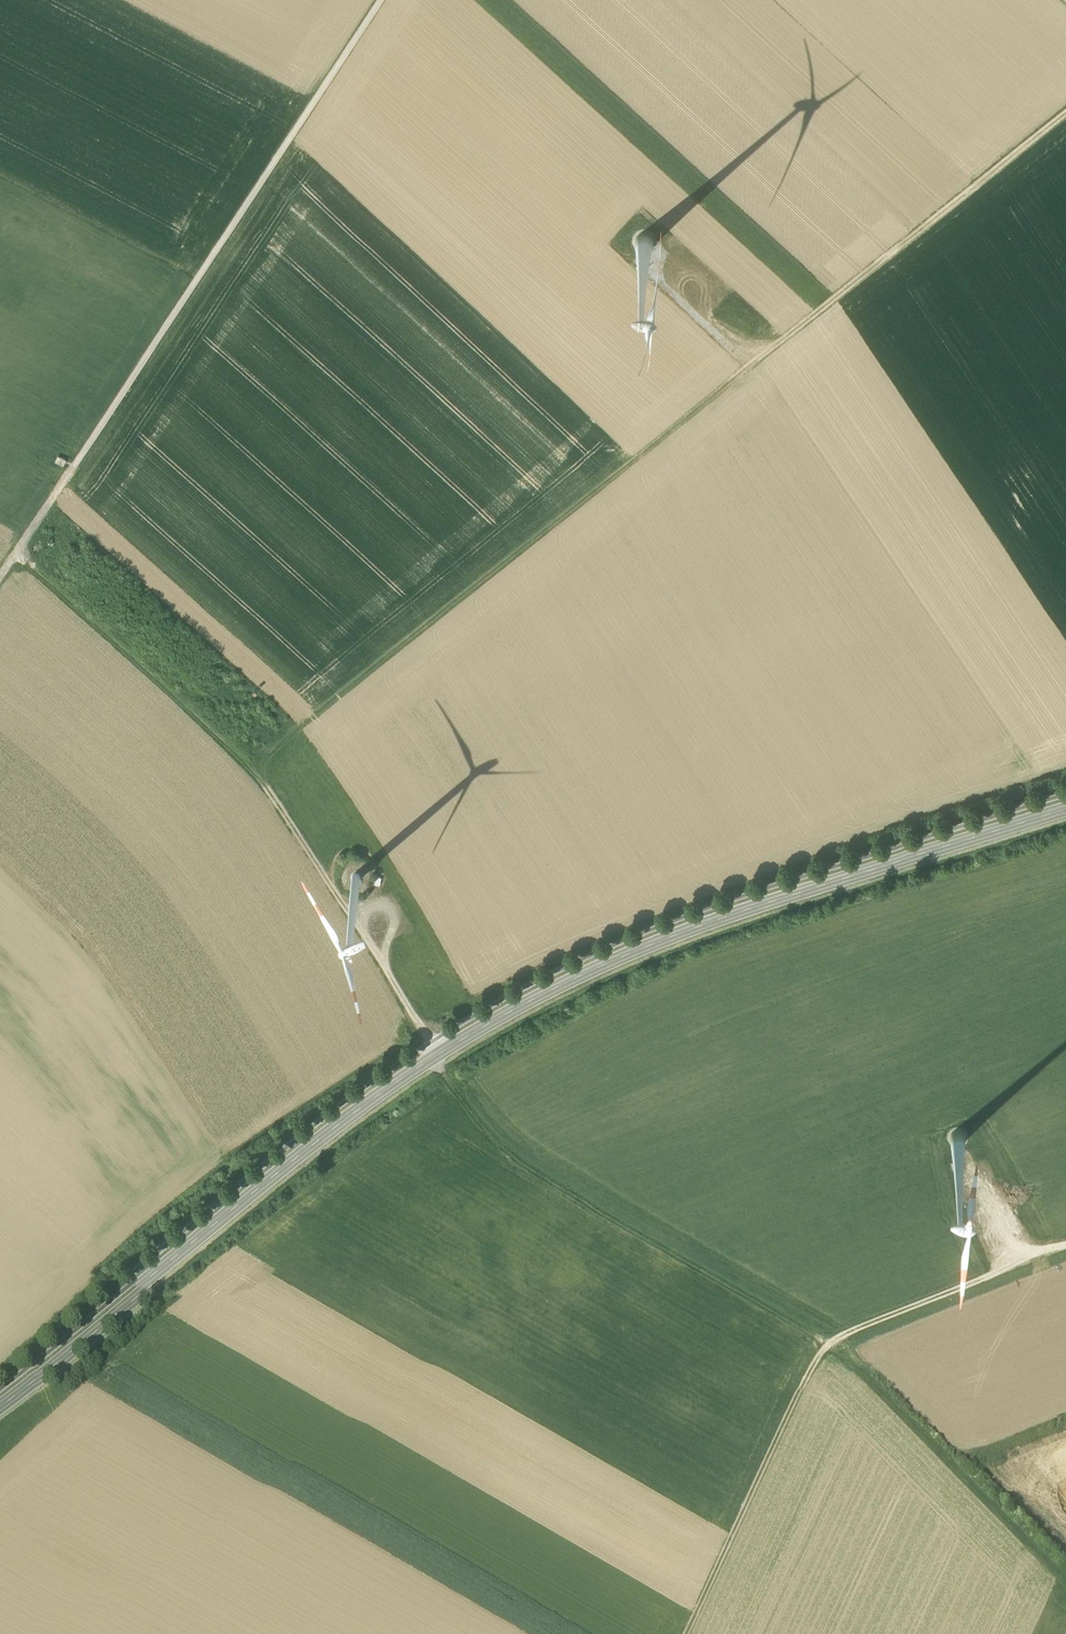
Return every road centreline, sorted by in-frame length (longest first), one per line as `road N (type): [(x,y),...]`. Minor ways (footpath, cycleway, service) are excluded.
road 1 (secondary): [(0,1405),(390,1092),(536,1000),(686,934),(1065,811)]
road 2 (track): [(19,553),(247,766),(752,361)]
road 3 (track): [(433,1063),(514,1163),(827,1346),(691,1633)]
road 4 (track): [(0,582),(383,0)]
road 5 (track): [(439,1059),(369,946),(366,918),(386,909),(392,926),(385,963)]
road 6 (track): [(247,766),(369,946)]
road 7 (track): [(827,1346),(866,1322),(1014,1263)]
road 8 (track): [(1065,1245),(1014,1263),(961,1151)]

